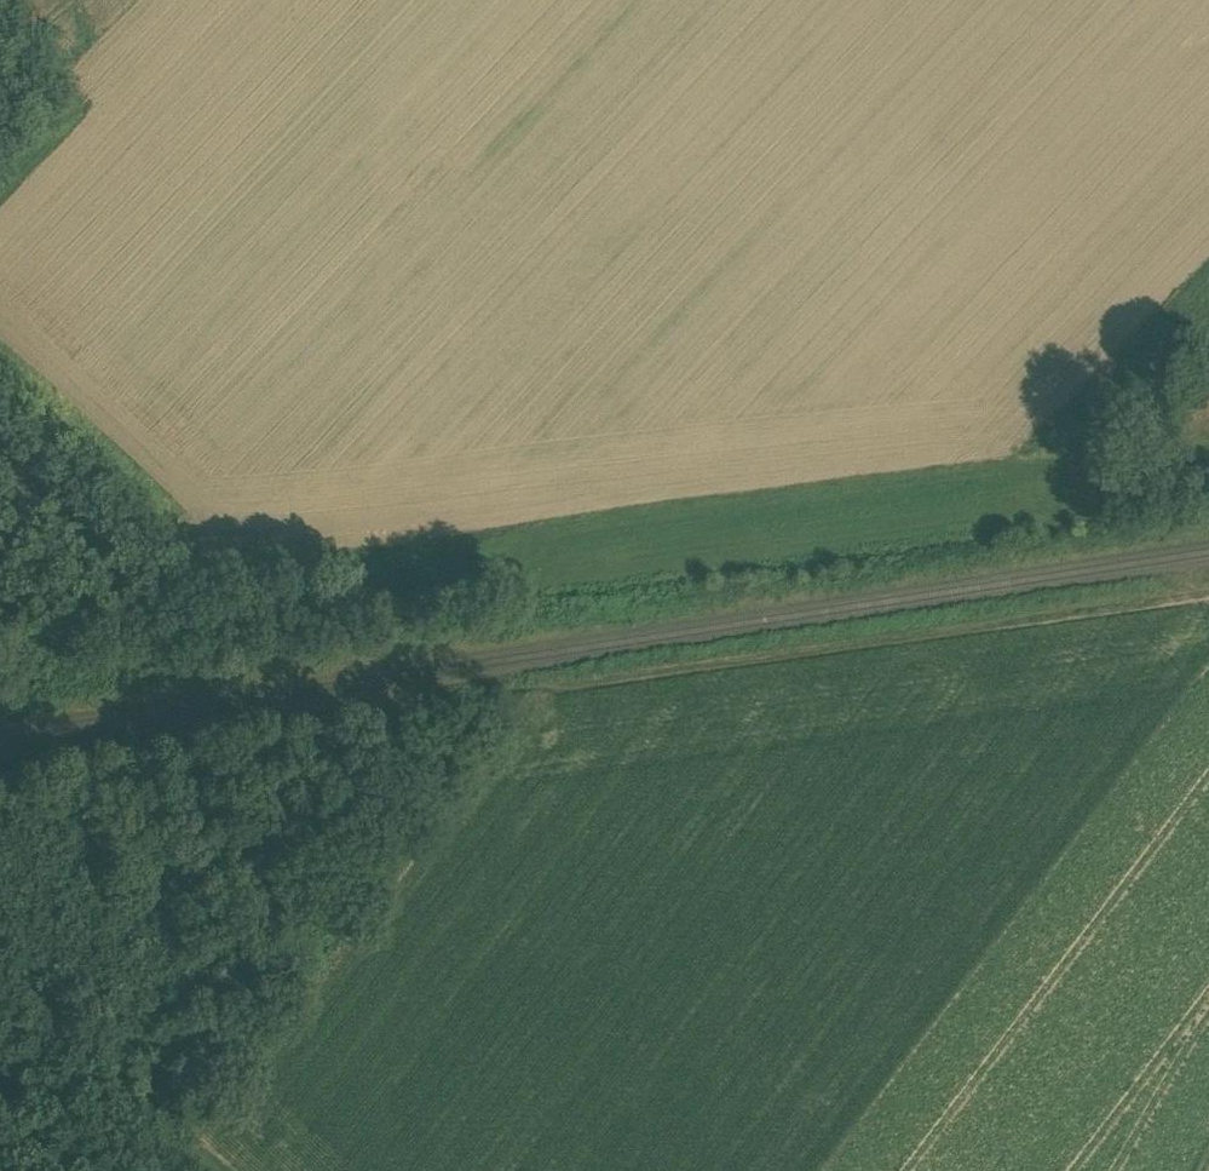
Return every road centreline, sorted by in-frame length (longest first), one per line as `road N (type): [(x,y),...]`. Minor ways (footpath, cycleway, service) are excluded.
road 1 (track): [(0,768),(1208,588)]
road 2 (track): [(228,1170),(0,951)]
road 3 (track): [(1087,461),(1208,459)]

